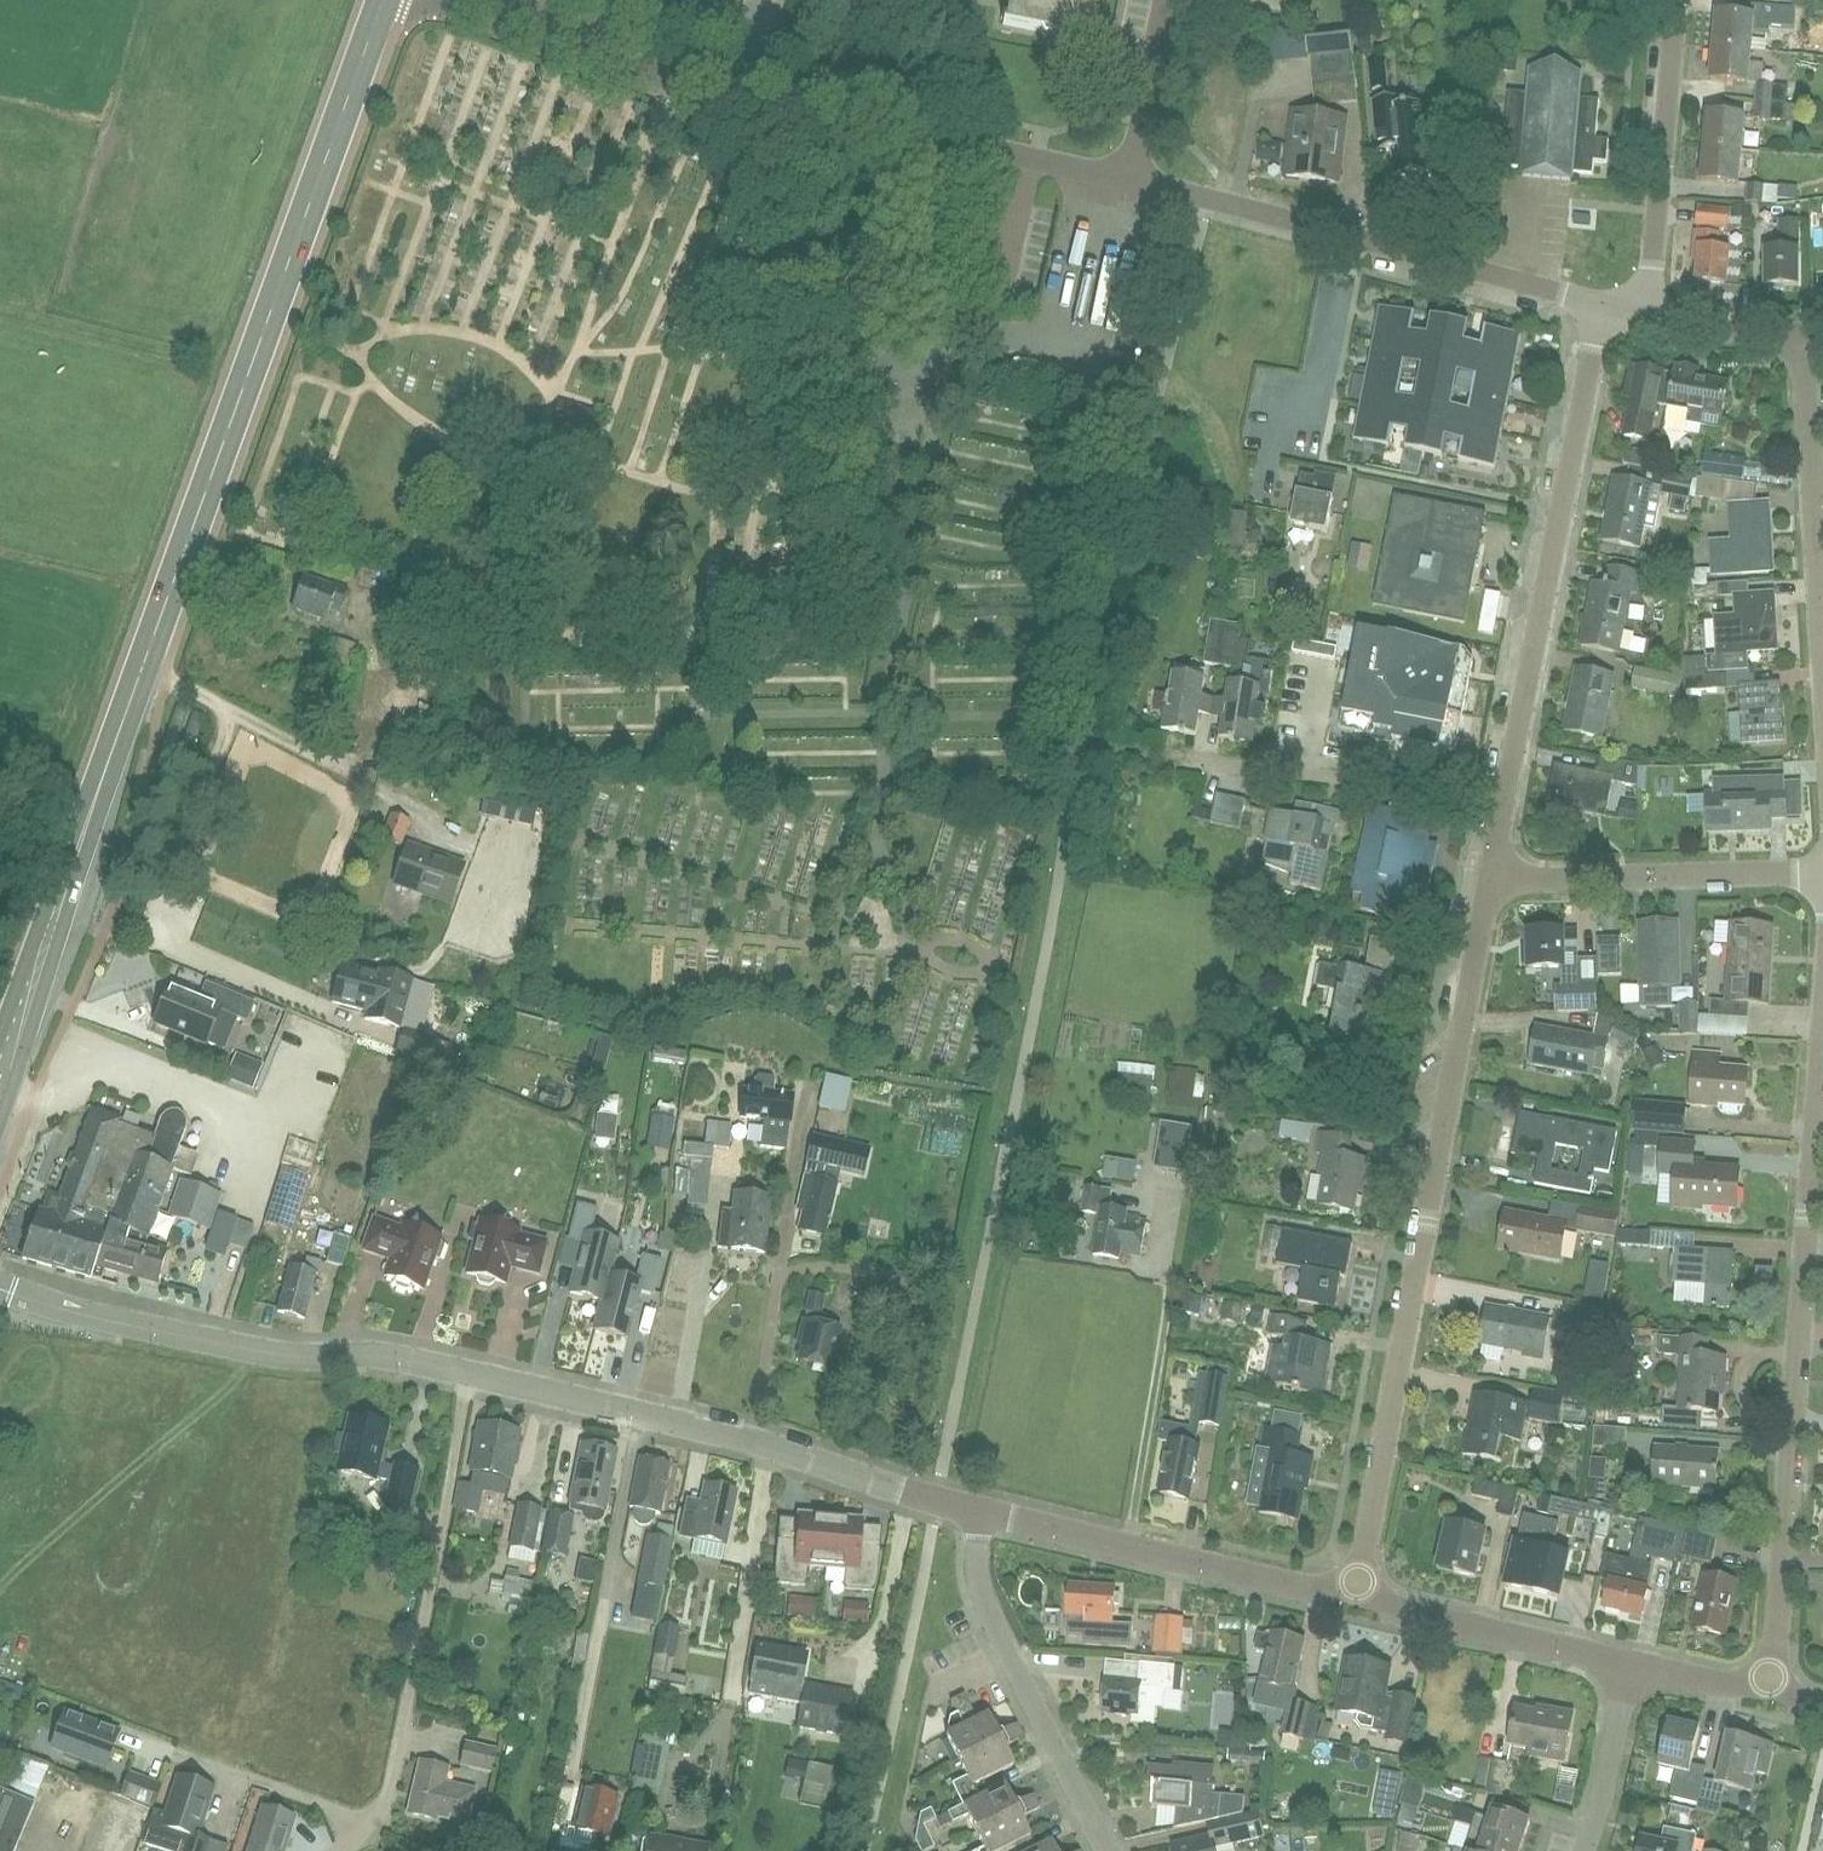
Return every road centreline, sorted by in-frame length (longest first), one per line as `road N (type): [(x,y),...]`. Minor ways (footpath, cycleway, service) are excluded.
road 1 (secondary): [(0,1080),(384,0)]
road 2 (residential): [(1354,1598),(1487,881)]
road 3 (residential): [(1127,178),(690,85),(447,0)]
road 4 (residential): [(1766,1681),(1822,1031)]
road 5 (residential): [(980,1511),(468,1373)]
road 6 (residential): [(1503,797),(1600,302)]
road 7 (residential): [(468,1373),(403,1358),(284,1357),(0,1287)]
road 8 (residential): [(468,1373),(393,1773),(373,1821)]
road 9 (residential): [(1354,1598),(980,1511)]
road 10 (residential): [(1106,1850),(982,1595),(980,1511)]
road 11 (residential): [(1822,692),(1797,332)]
road 12 (residential): [(1487,881),(1822,871)]
road 13 (residential): [(1646,313),(1676,0)]
road 14 (residential): [(1503,797),(1192,759)]
road 15 (residential): [(1628,1660),(1354,1598)]
road 16 (residential): [(1600,302),(1350,236)]
road 17 (residential): [(1350,236),(1127,178)]
road 18 (residential): [(1350,236),(1303,456)]
road 19 (residential): [(373,1821),(171,1751)]
road 20 (residential): [(1585,1850),(1628,1660)]
road 21 (residential): [(1127,178),(1165,0)]
road 22 (residential): [(1646,313),(1797,332)]
road 23 (residential): [(1766,1681),(1707,1680),(1628,1660)]

